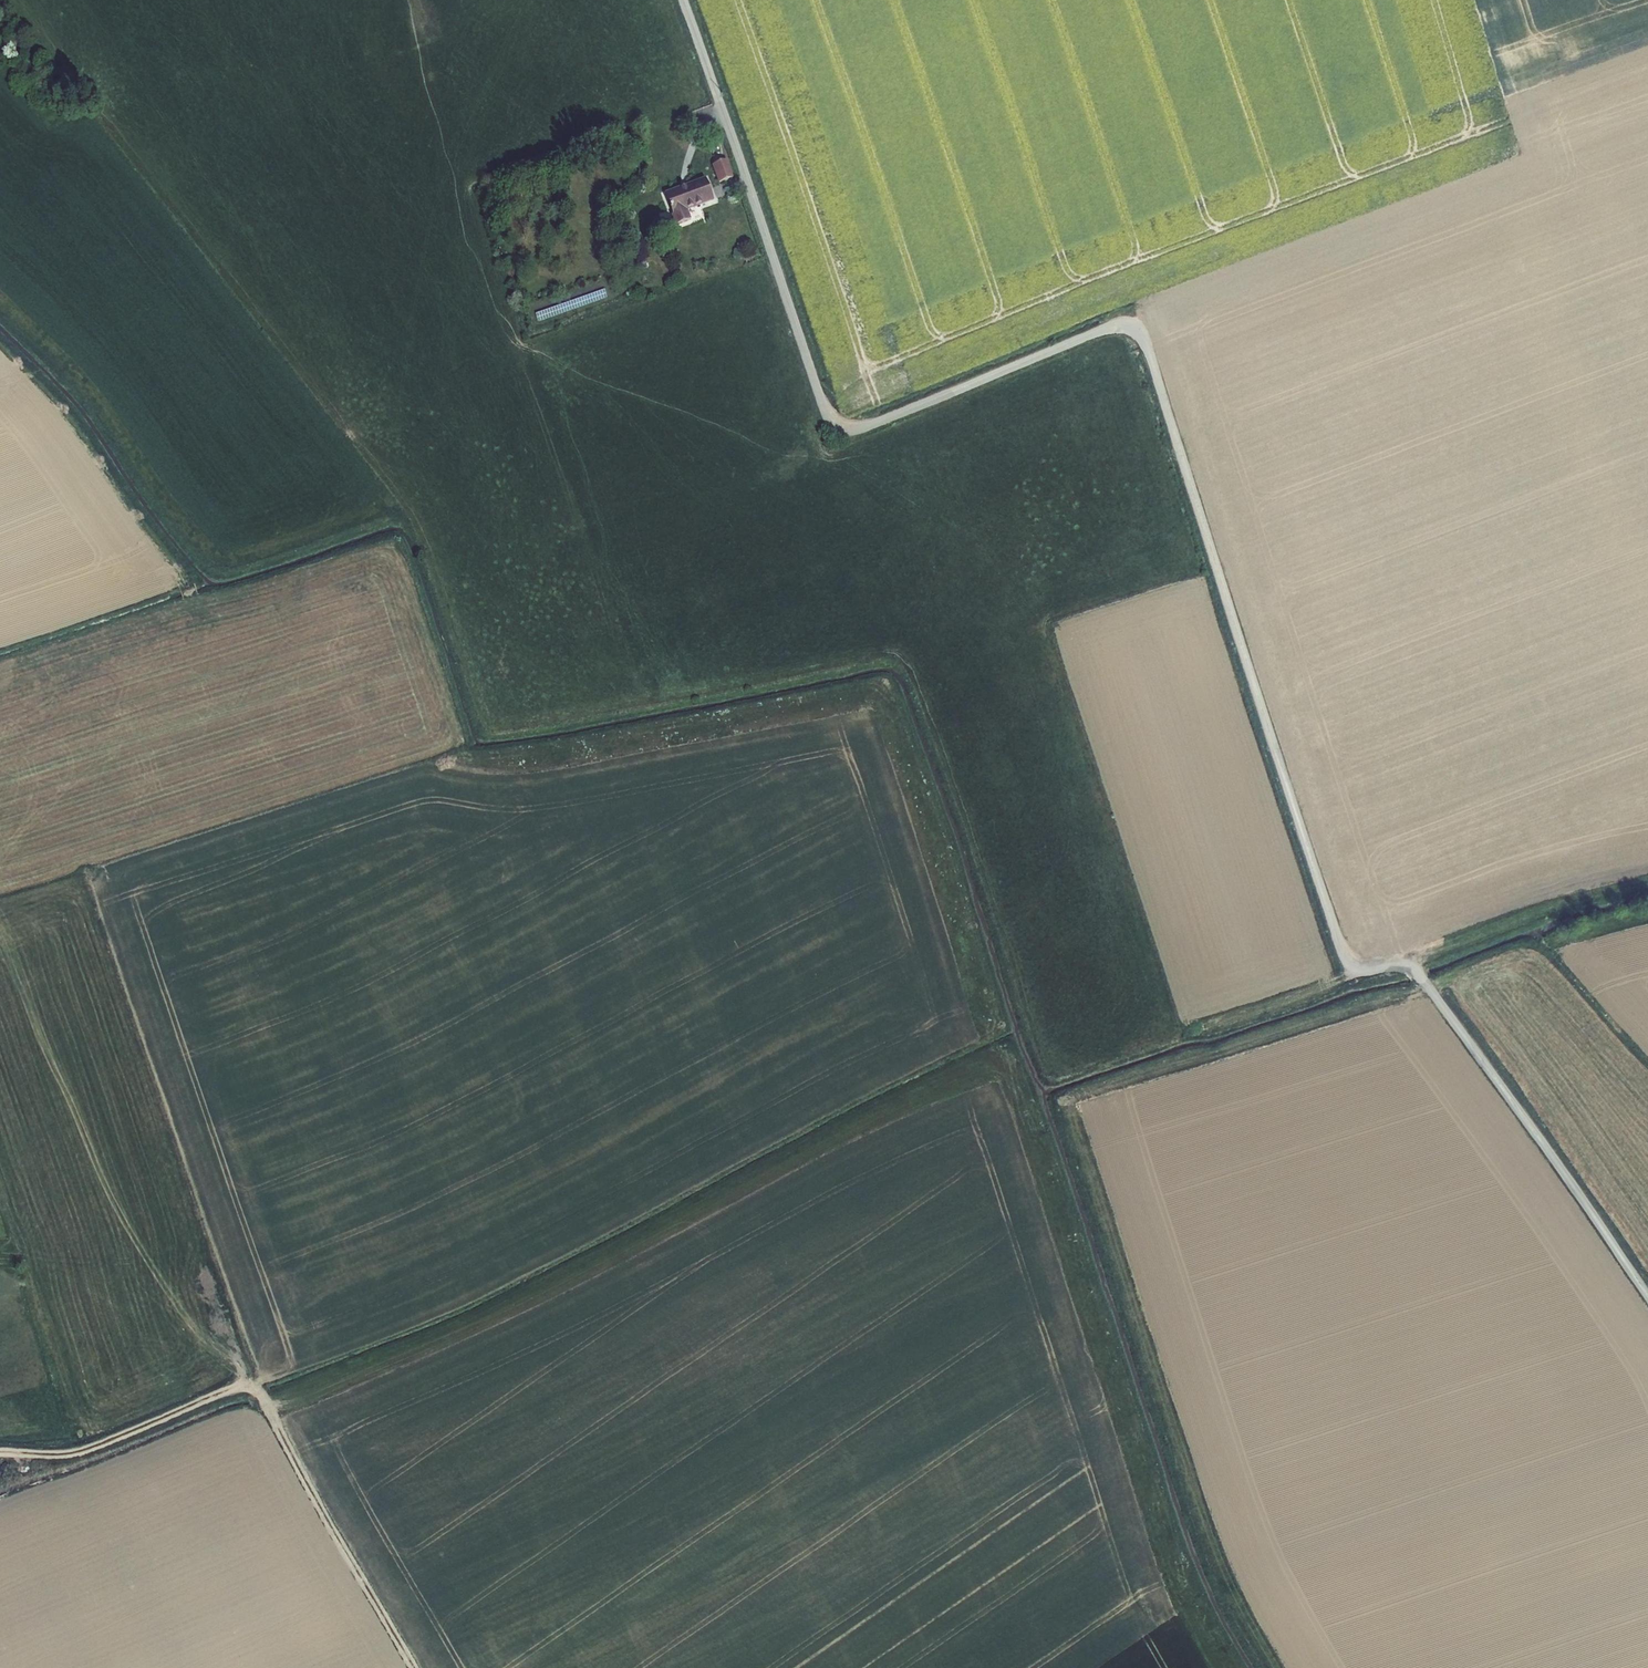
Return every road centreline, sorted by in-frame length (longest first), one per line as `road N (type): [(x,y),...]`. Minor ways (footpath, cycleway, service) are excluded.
road 1 (unclassified): [(681,0),(823,412),(836,426),(873,426),(1107,328),(1139,334),(1344,953),(1351,966),(1417,972),(1647,1295)]
road 2 (track): [(0,1452),(73,1454),(233,1387),(259,1389),(414,1667)]

